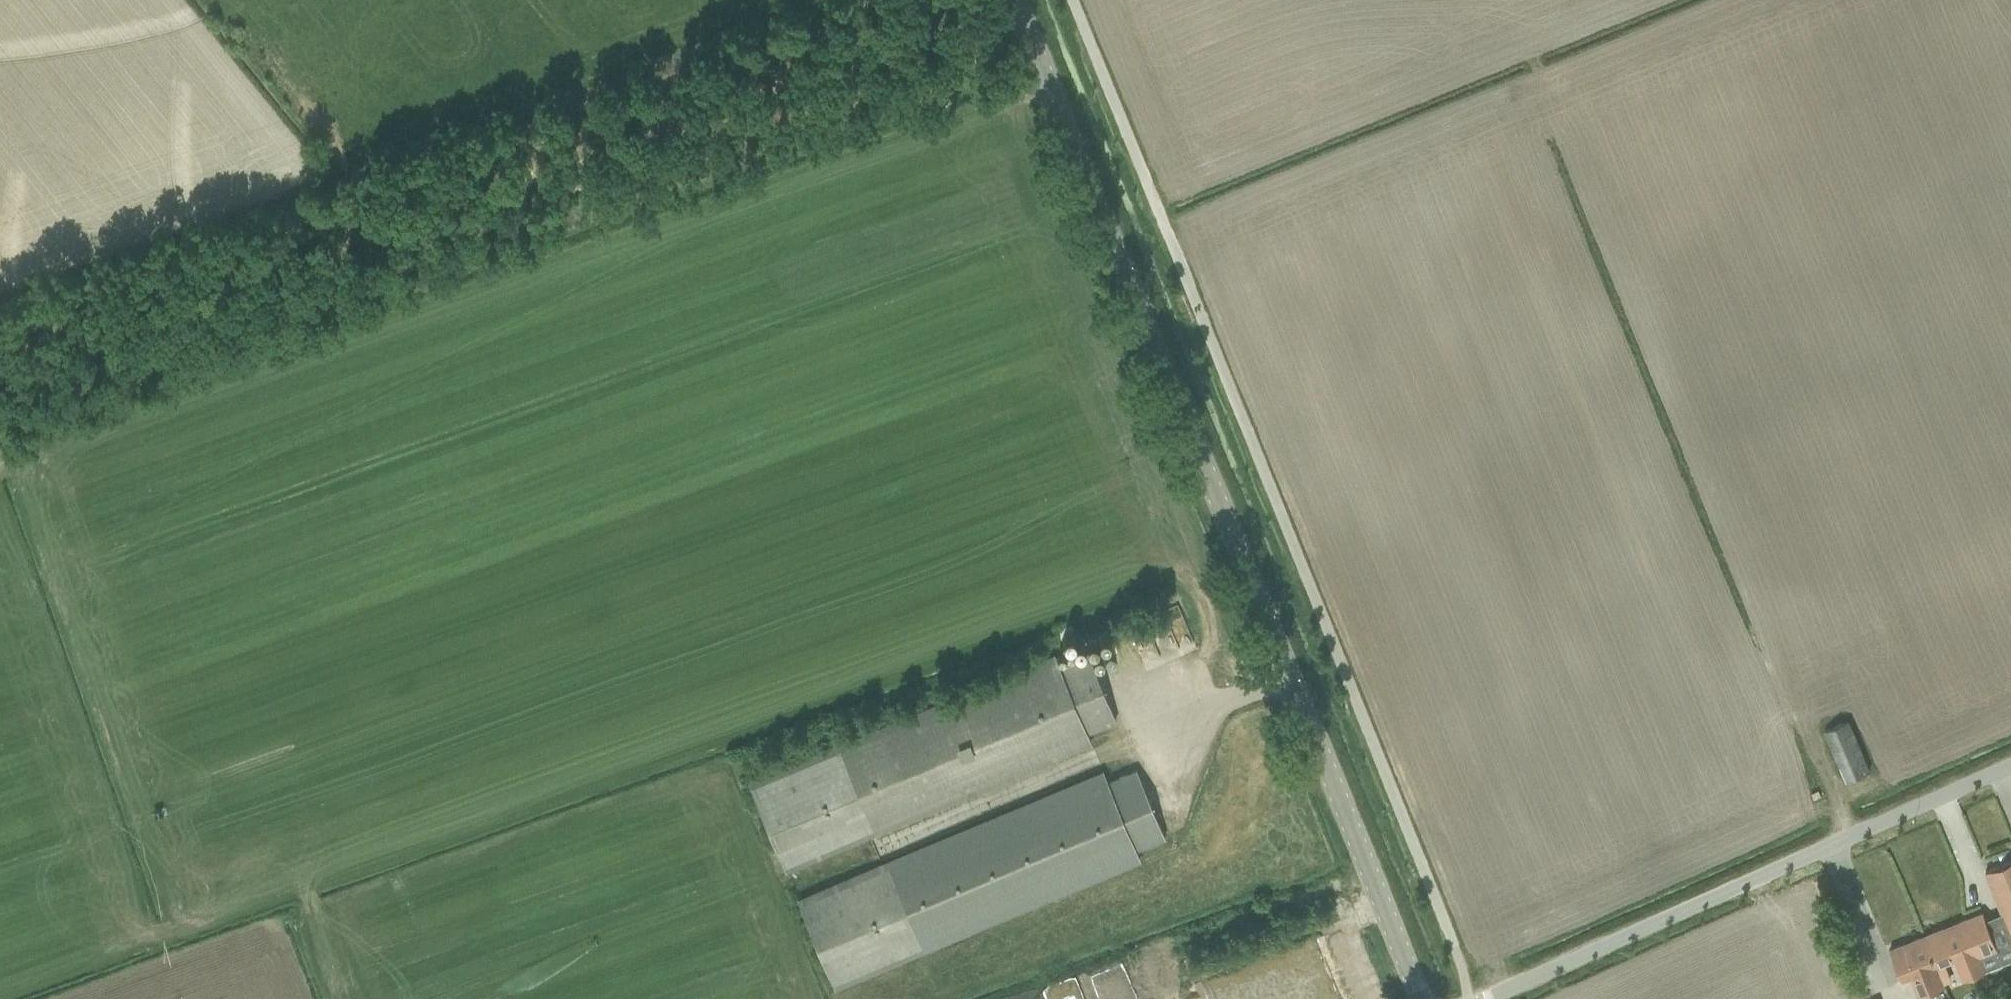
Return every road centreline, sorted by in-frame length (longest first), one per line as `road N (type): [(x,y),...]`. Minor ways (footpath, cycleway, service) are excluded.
road 1 (tertiary): [(1421,998),(1012,0)]
road 2 (unclassified): [(1483,998),(2010,765)]

